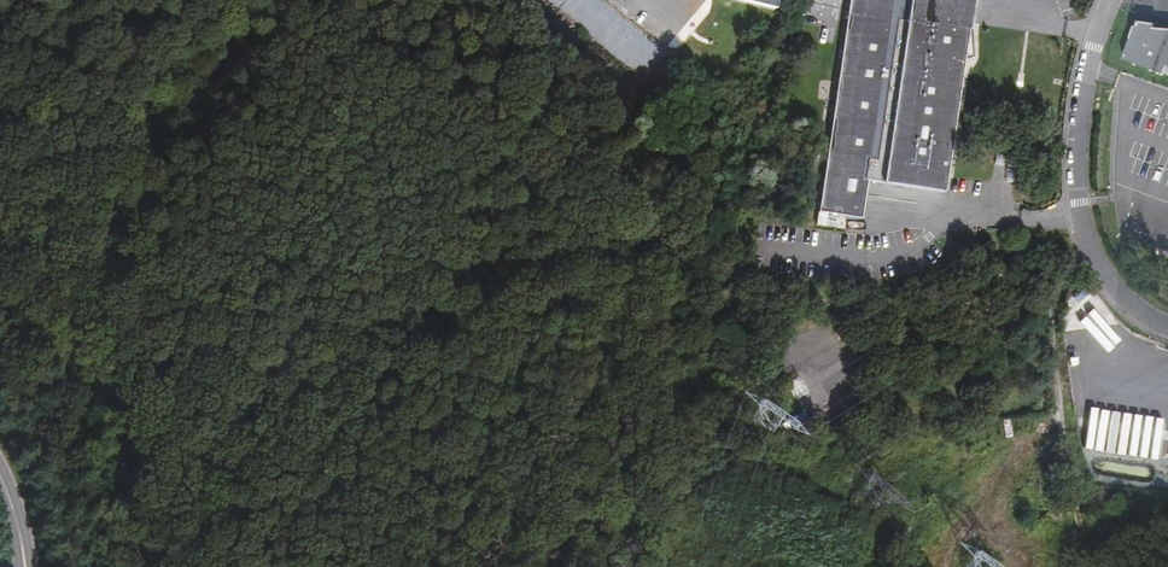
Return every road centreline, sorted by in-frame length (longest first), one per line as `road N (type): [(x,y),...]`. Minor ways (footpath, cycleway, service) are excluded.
road 1 (track): [(1099,255),(1057,289),(1050,329),(1066,436),(1012,459),(958,566)]
road 2 (unclassified): [(1167,332),(1109,283),(1079,203),(1084,98),(1112,0)]
road 3 (track): [(1066,436),(1098,566)]

